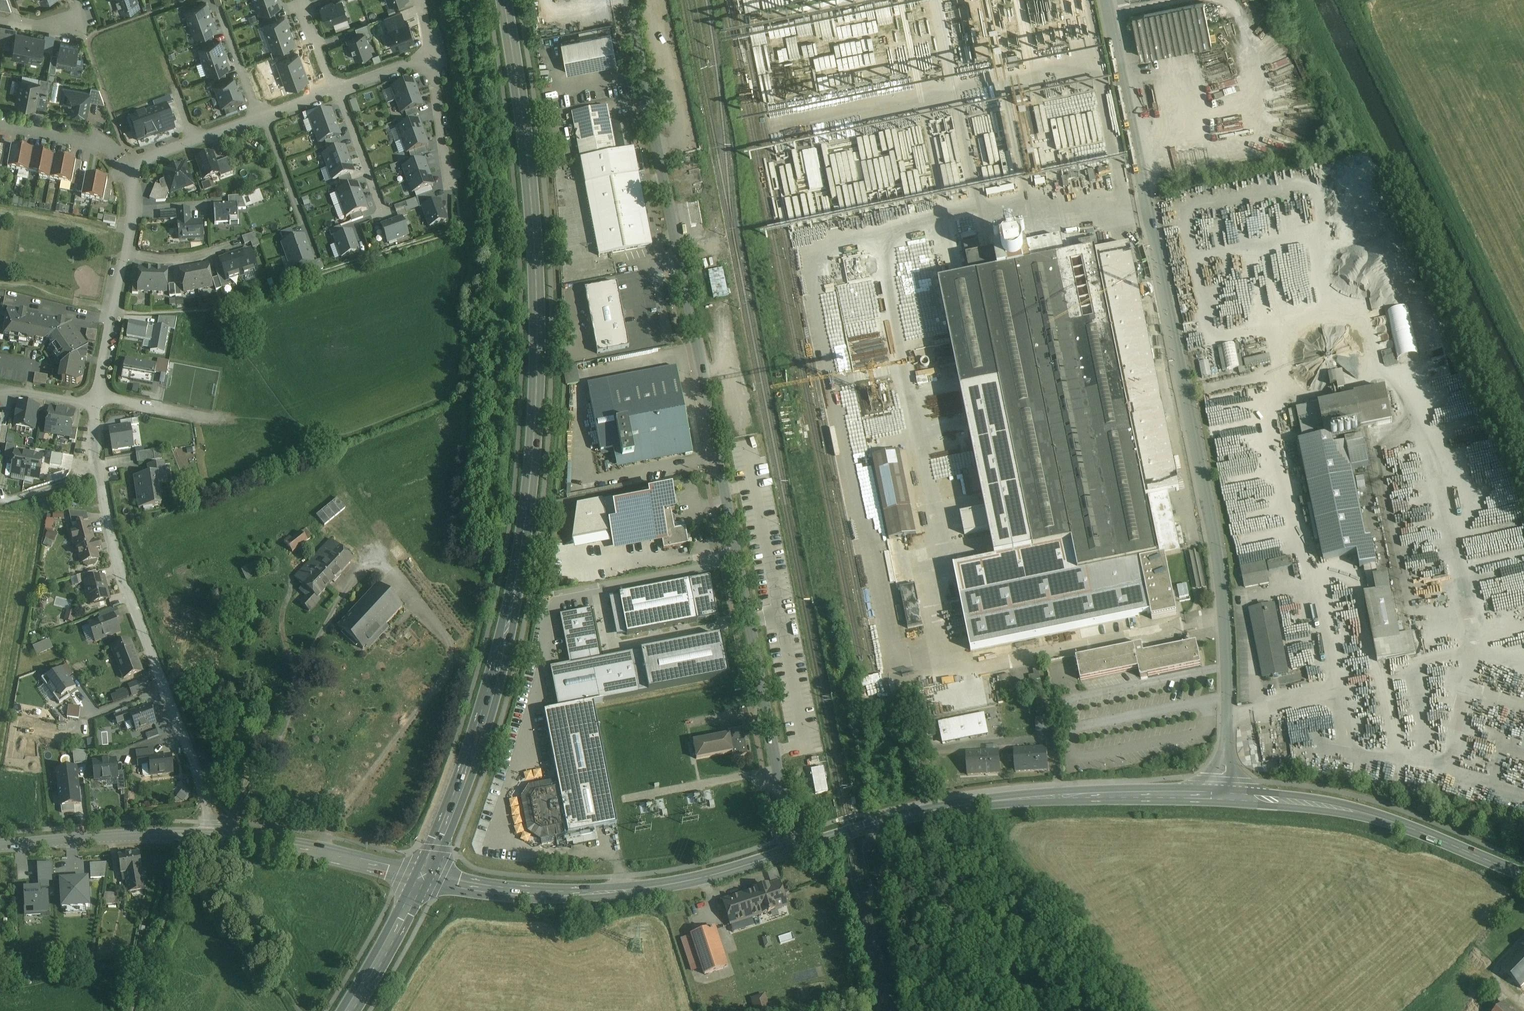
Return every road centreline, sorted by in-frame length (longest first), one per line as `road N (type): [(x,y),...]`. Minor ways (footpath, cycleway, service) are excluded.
road 1 (primary): [(422,876),(492,700),(524,534),(537,397),(524,127),(502,0)]
road 2 (residential): [(799,848),(630,0)]
road 3 (residential): [(1106,0),(1216,548),(1225,797)]
road 4 (residential): [(97,404),(99,469),(117,561),(187,748),(208,836)]
road 5 (secondary): [(1225,797),(987,802),(799,848)]
road 6 (secondary): [(799,848),(703,878),(573,896),(496,894),(422,876)]
road 7 (track): [(456,232),(204,311),(113,312)]
road 8 (secondary): [(1523,874),(1374,816),(1225,797)]
road 9 (residential): [(208,836),(296,844),(422,876)]
road 10 (residential): [(0,844),(208,836)]
road 11 (track): [(208,836),(218,895),(299,1010)]
road 12 (track): [(882,824),(894,864),(889,915),(906,1010)]
road 13 (primary): [(422,876),(345,1010)]
road 14 (residential): [(126,253),(97,404)]
road 15 (residential): [(126,170),(260,118)]
road 16 (residential): [(0,126),(98,144),(126,170)]
road 17 (residential): [(338,91),(383,215)]
road 18 (residential): [(430,59),(447,184)]
road 19 (residential): [(97,404),(116,399),(216,419)]

